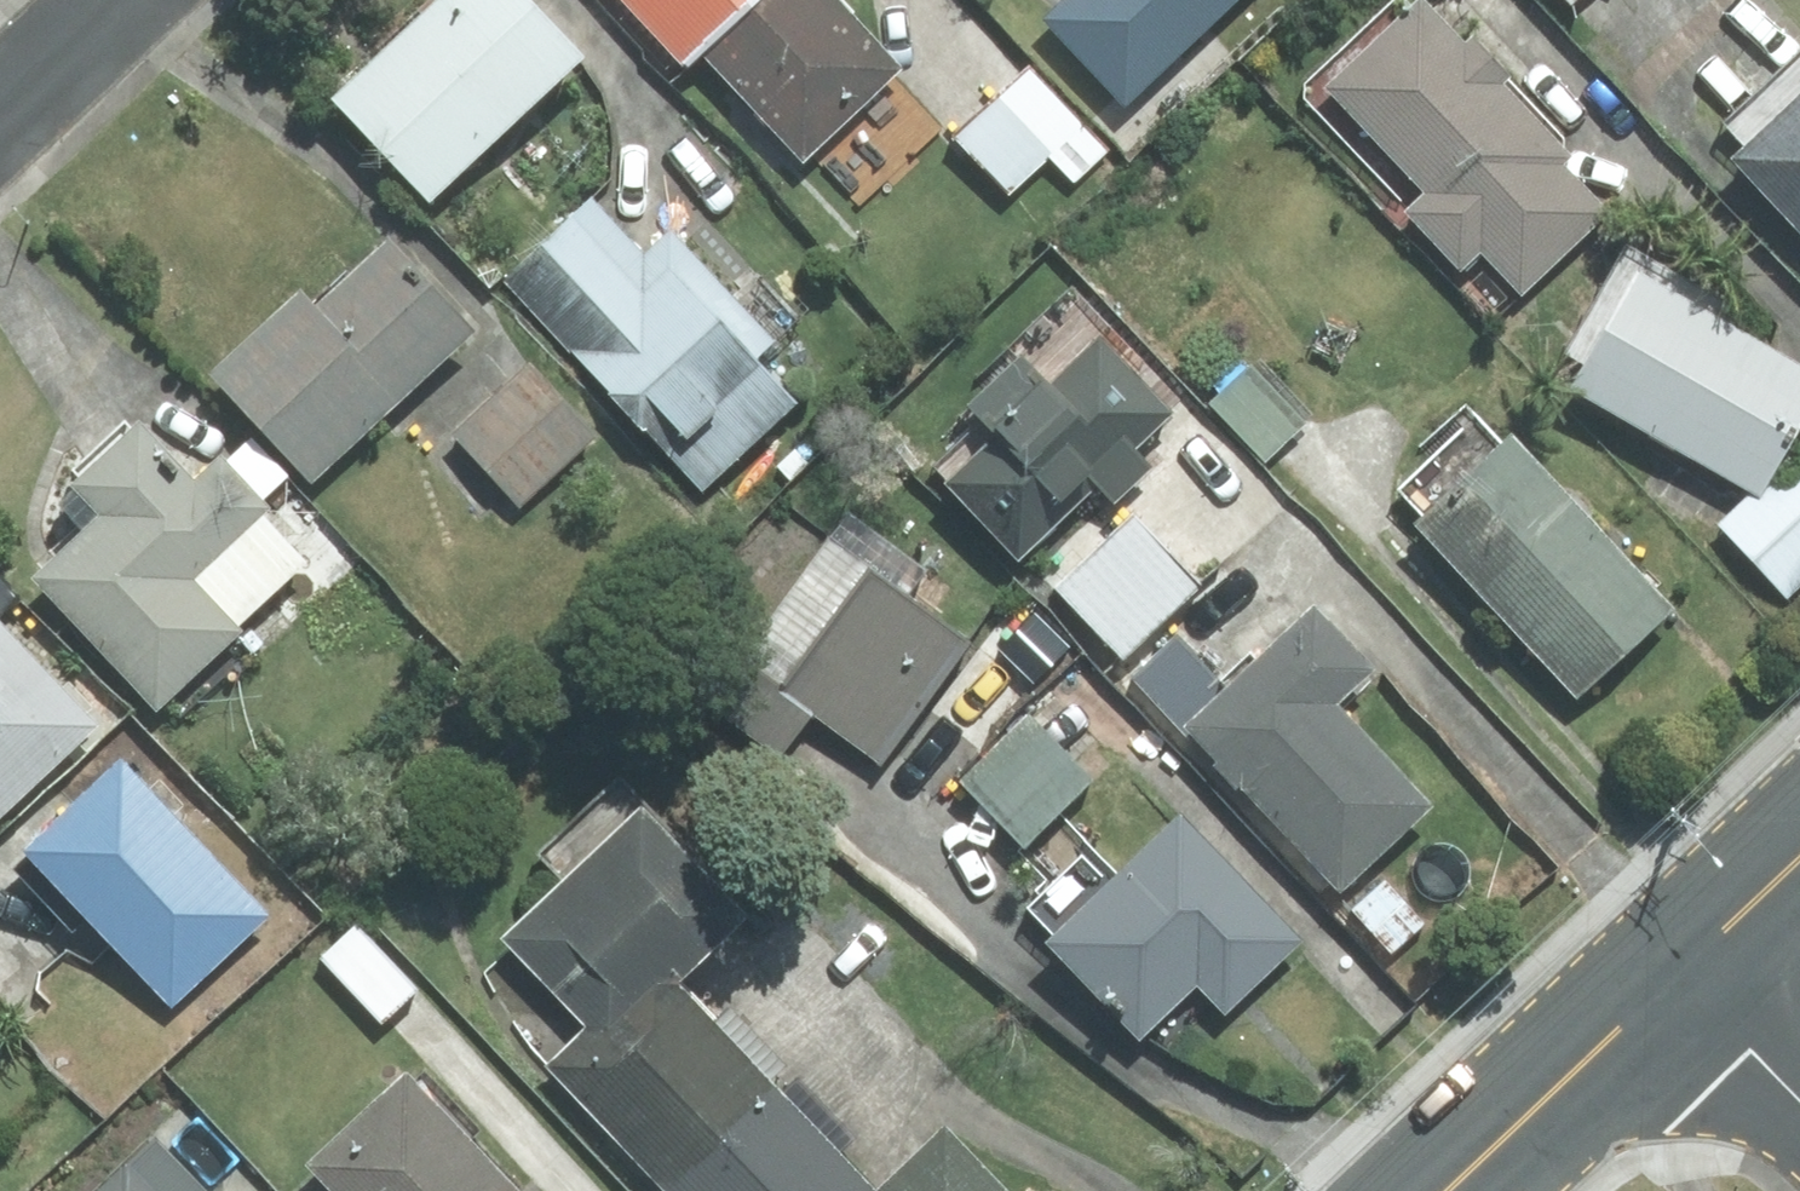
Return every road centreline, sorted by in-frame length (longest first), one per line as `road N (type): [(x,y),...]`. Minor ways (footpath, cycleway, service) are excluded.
road 1 (secondary): [(1444,1190),(1691,961)]
road 2 (residential): [(0,133),(145,0)]
road 3 (residential): [(1691,961),(1751,1052),(1799,1102)]
road 4 (secondary): [(1691,961),(1799,858)]

